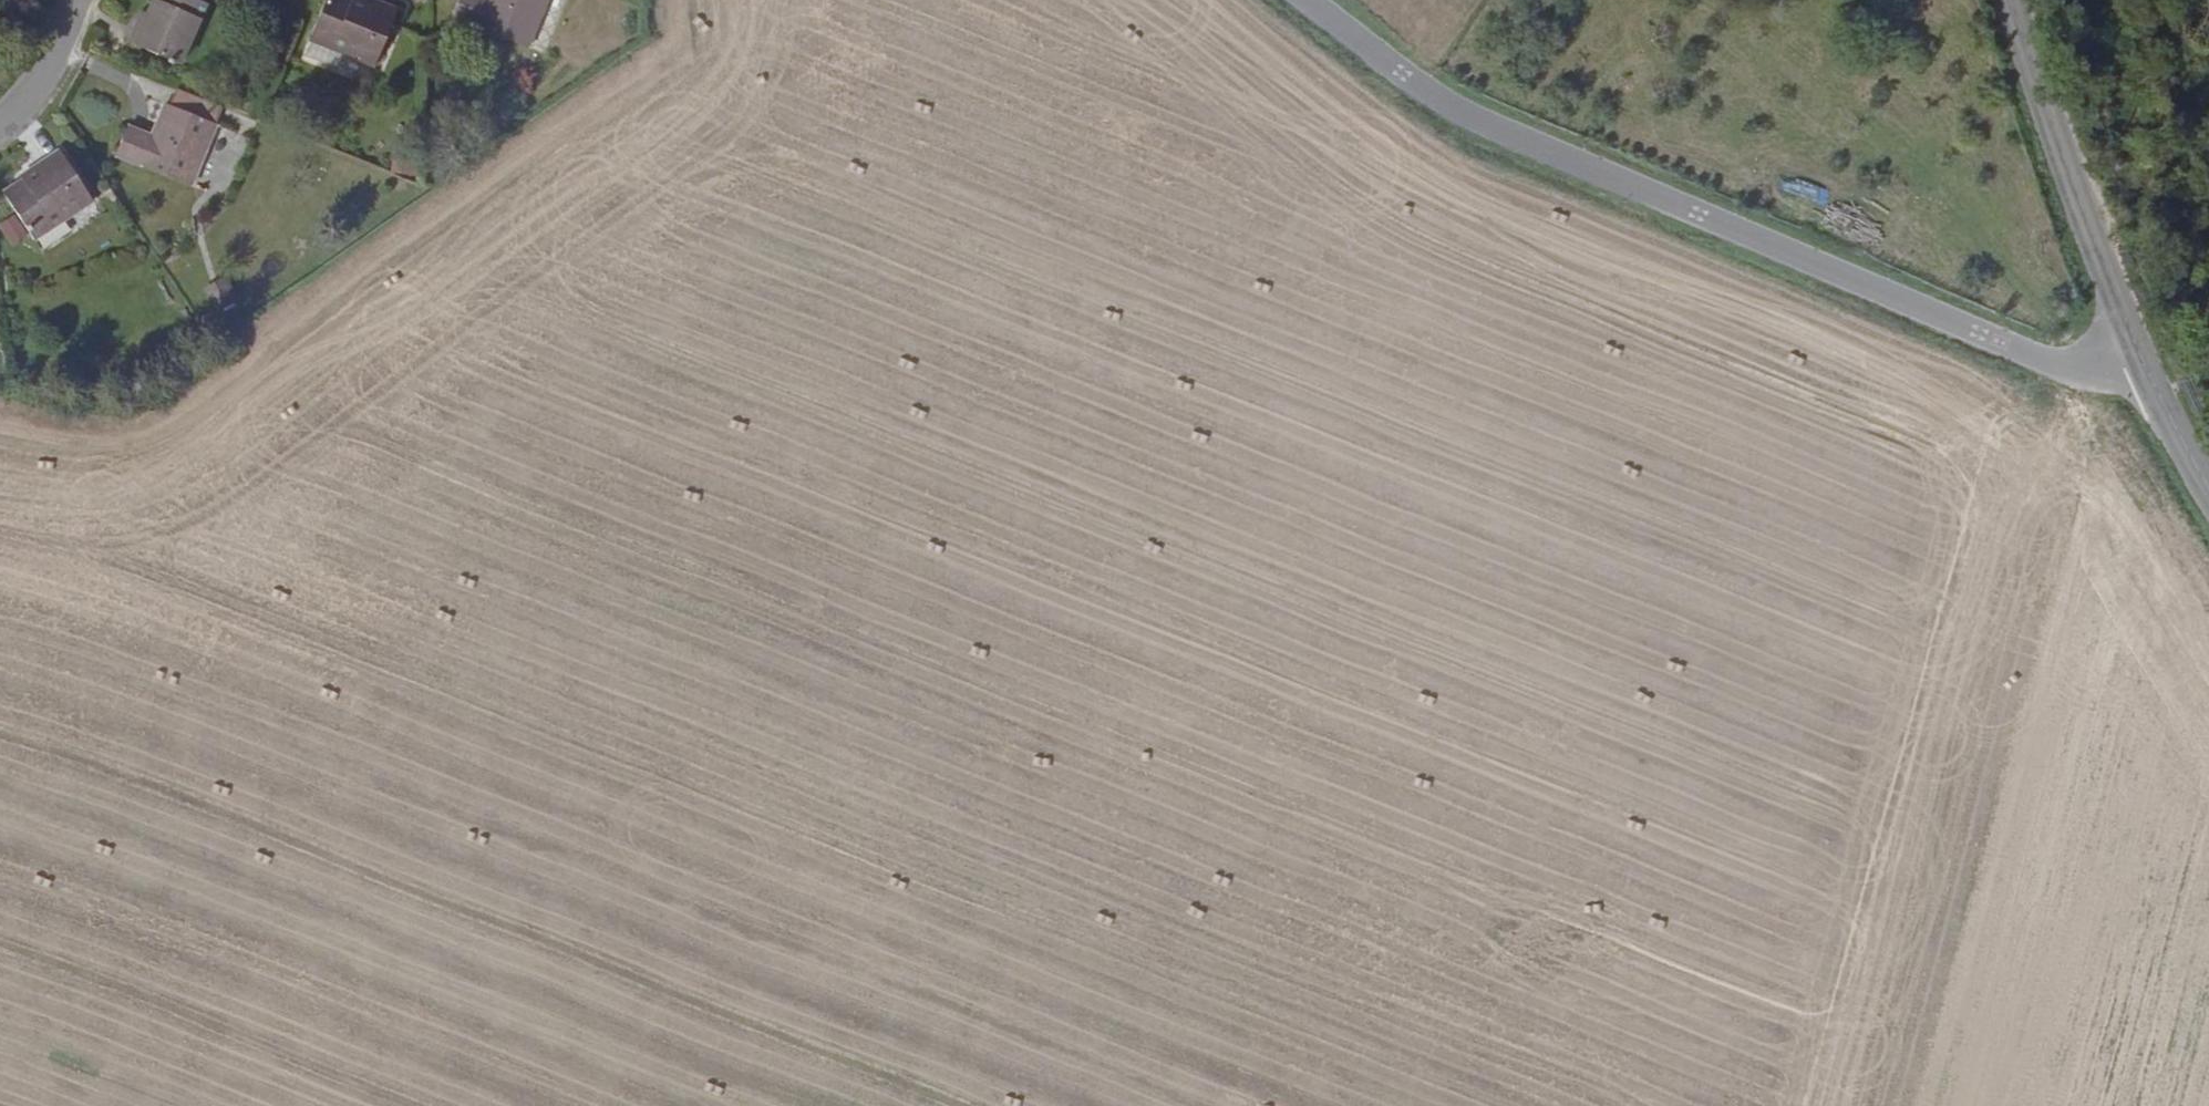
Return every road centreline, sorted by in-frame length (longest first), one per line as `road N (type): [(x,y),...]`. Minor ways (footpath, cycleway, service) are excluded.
road 1 (tertiary): [(1303,0),(1402,77),(1472,119),(2036,358),(2085,370),(2128,358)]
road 2 (secondary): [(2013,0),(2128,358)]
road 3 (secondary): [(2128,358),(2208,510)]
road 4 (residential): [(0,122),(32,89),(74,0)]

